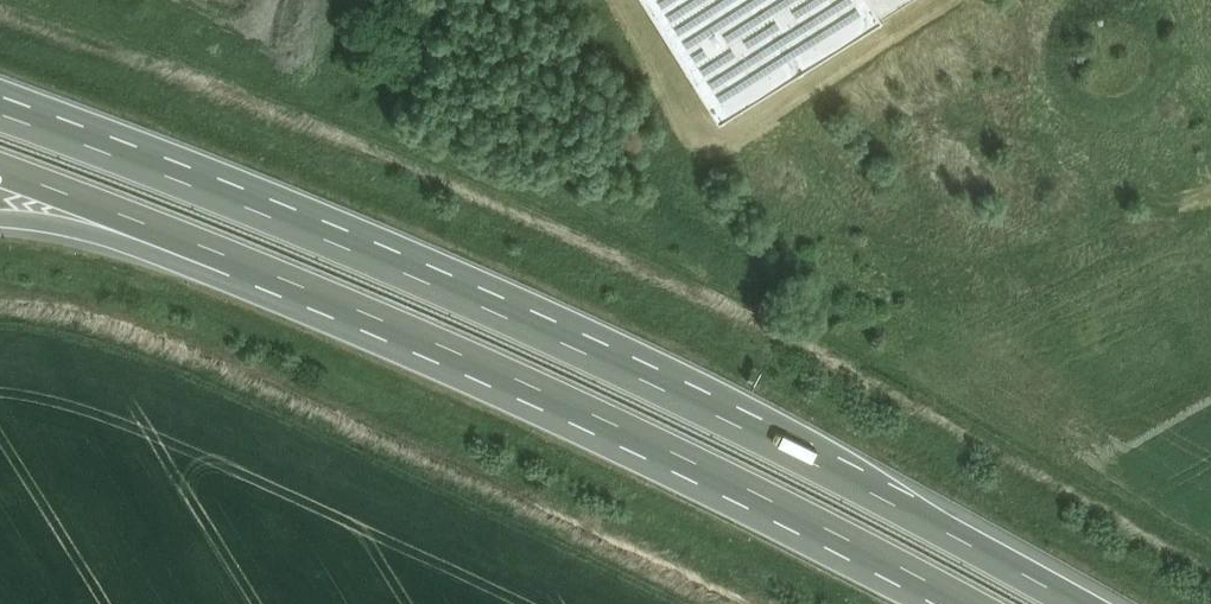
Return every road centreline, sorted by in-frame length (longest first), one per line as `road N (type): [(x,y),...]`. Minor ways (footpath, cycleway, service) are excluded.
road 1 (motorway): [(1077,603),(739,424),(485,307),(0,112)]
road 2 (motorway): [(117,212),(616,424),(971,603)]
road 3 (motorway): [(0,169),(117,212)]

